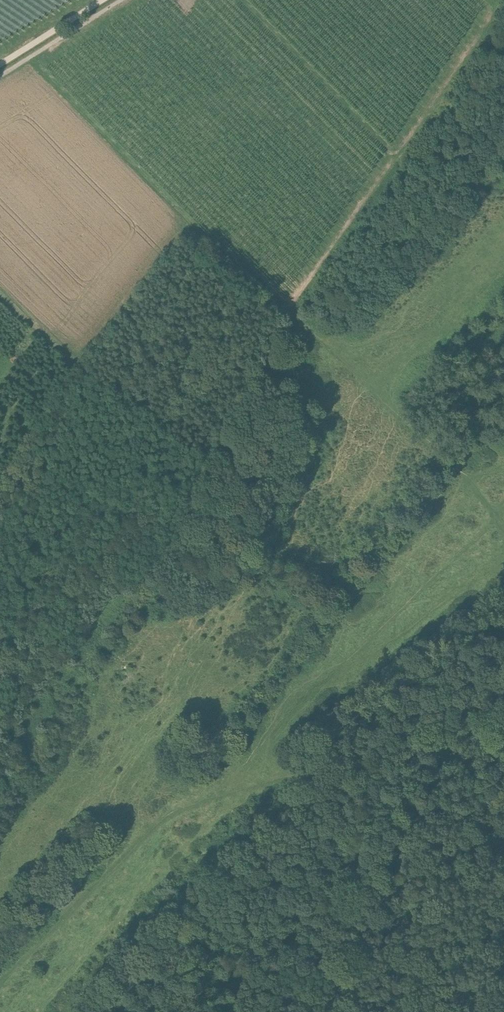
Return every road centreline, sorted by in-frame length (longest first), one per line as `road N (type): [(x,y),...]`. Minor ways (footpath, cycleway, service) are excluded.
road 1 (track): [(76,370),(0,485)]

